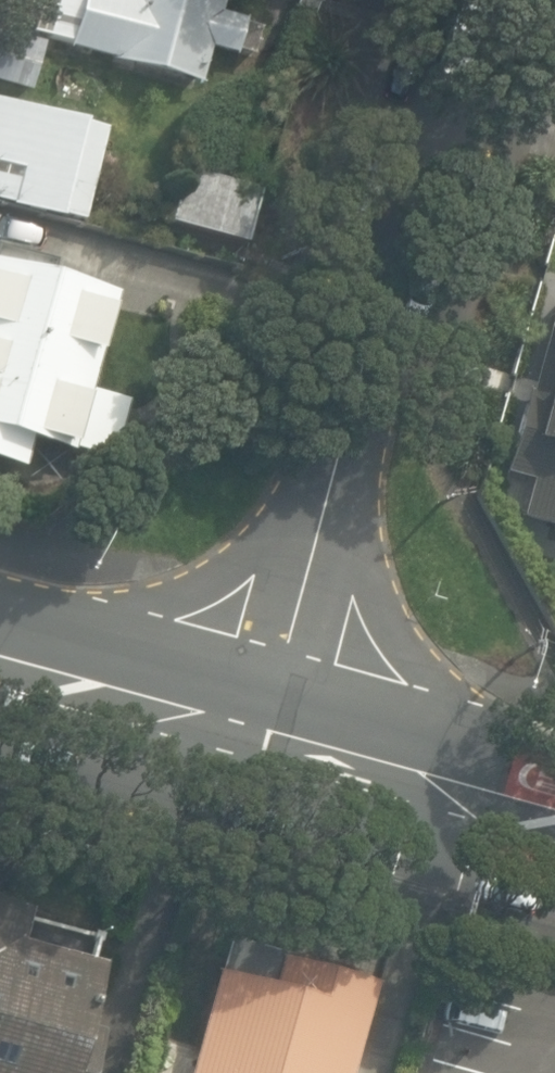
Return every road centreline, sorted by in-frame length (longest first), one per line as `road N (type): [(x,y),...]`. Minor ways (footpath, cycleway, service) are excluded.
road 1 (residential): [(476,0),(268,746)]
road 2 (secondary): [(268,746),(554,828)]
road 3 (secondary): [(0,674),(268,746)]

